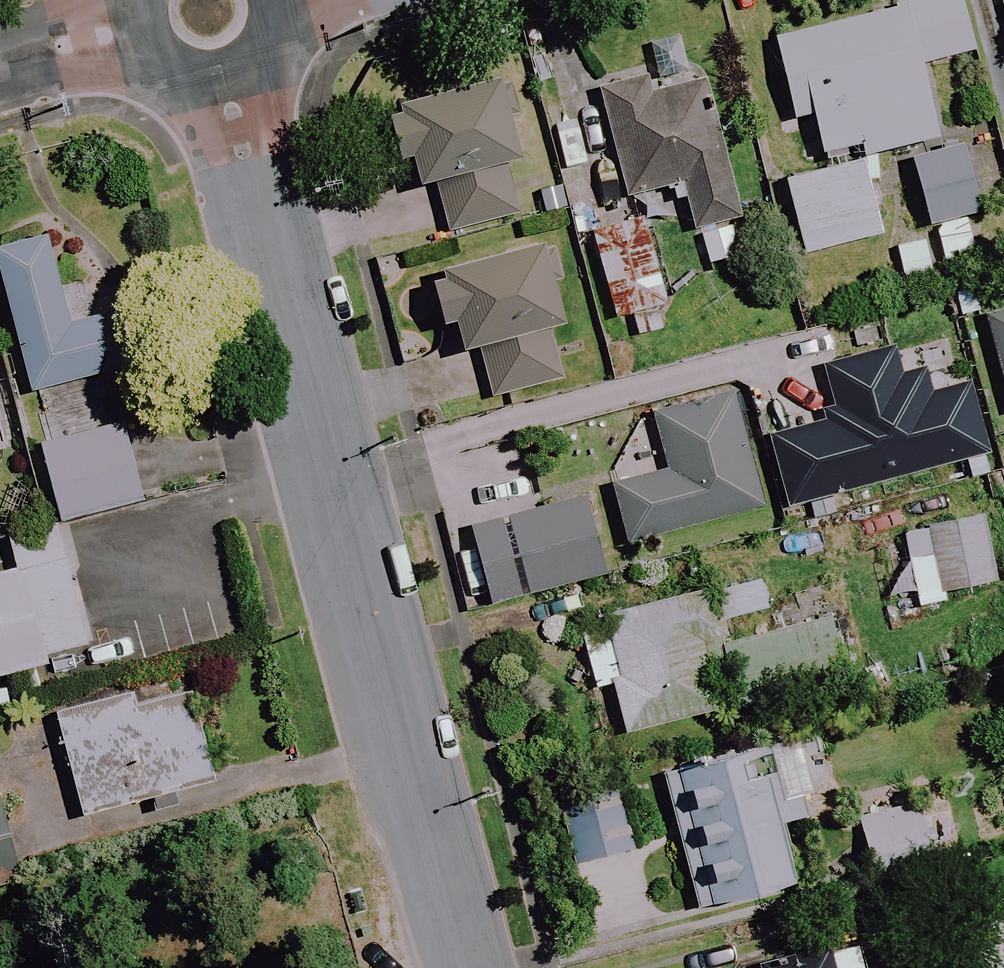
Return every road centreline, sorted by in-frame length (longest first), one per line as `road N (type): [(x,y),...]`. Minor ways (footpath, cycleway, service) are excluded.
road 1 (residential): [(462,967),(225,74)]
road 2 (residential): [(0,63),(141,26)]

